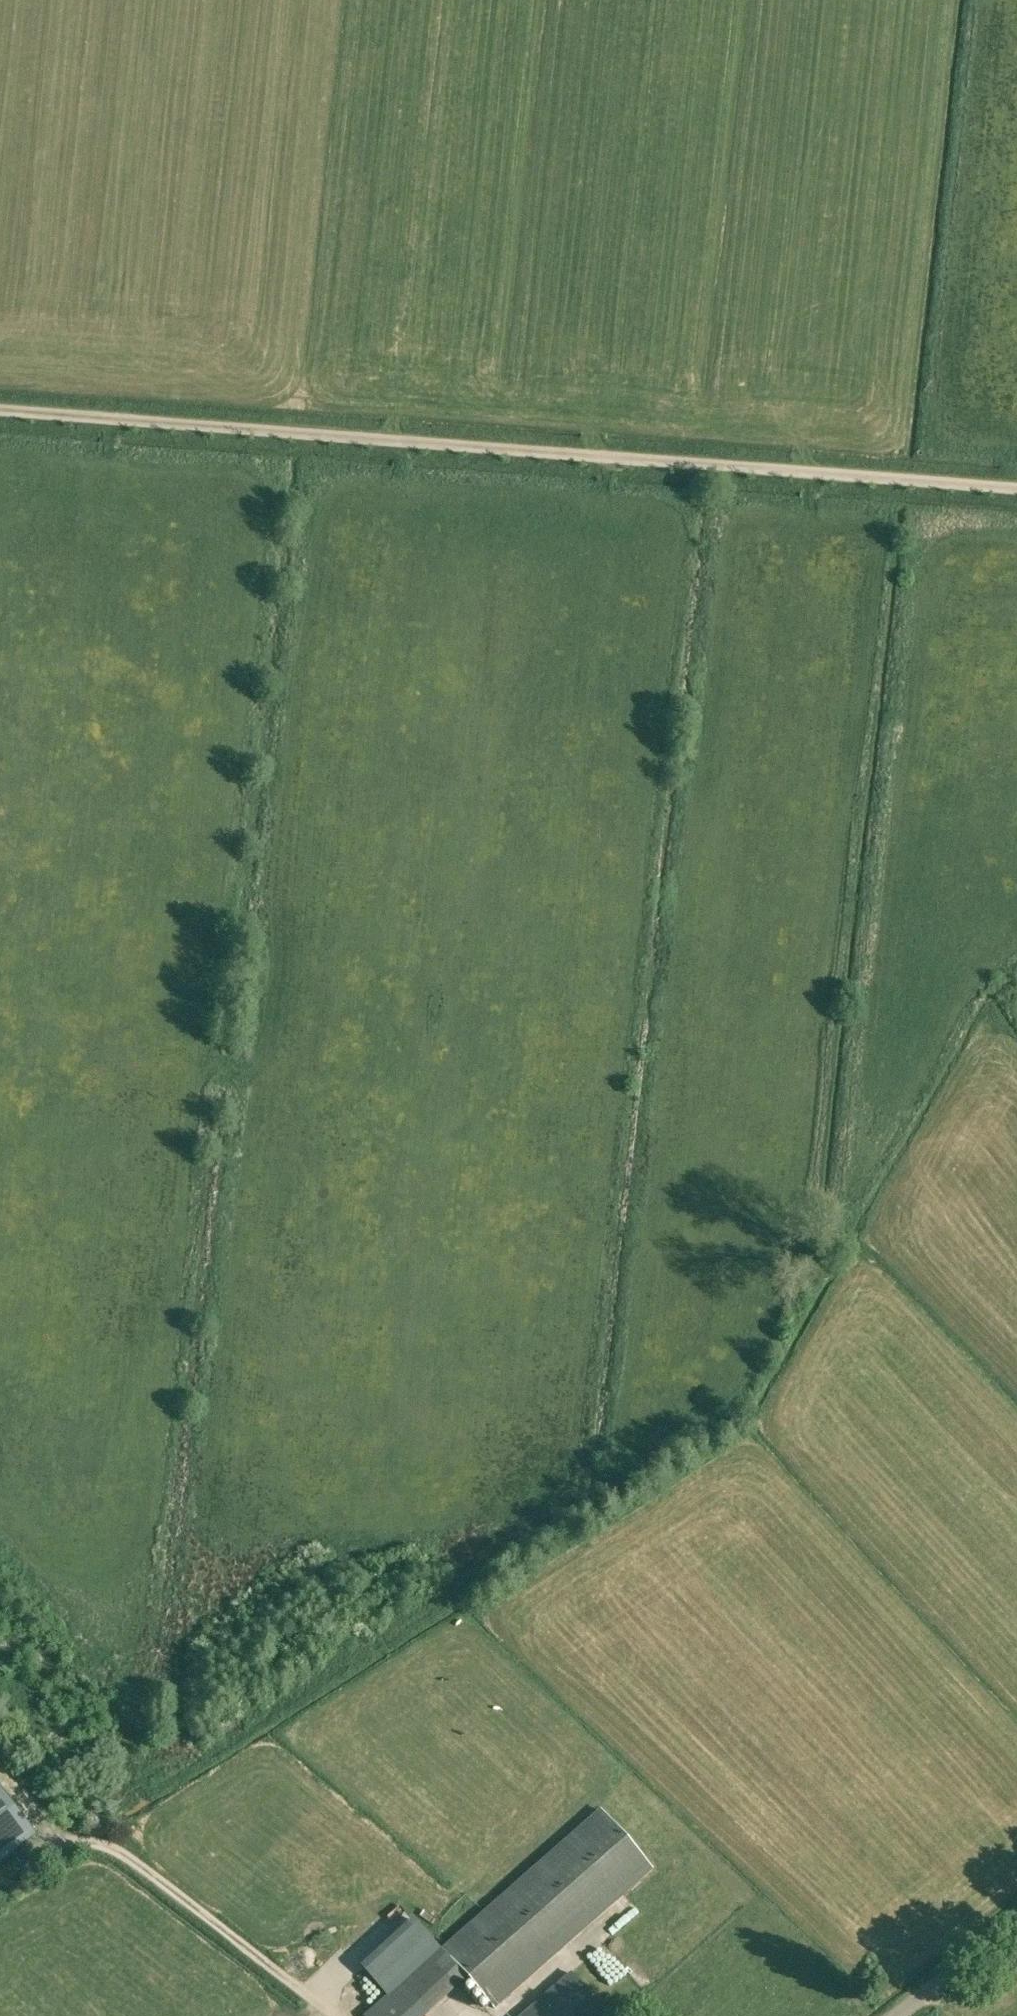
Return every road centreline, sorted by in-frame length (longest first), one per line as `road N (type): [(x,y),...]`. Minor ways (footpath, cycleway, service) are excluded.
road 1 (track): [(0,411),(1016,491)]
road 2 (unclassified): [(894,2015),(1016,1918)]

